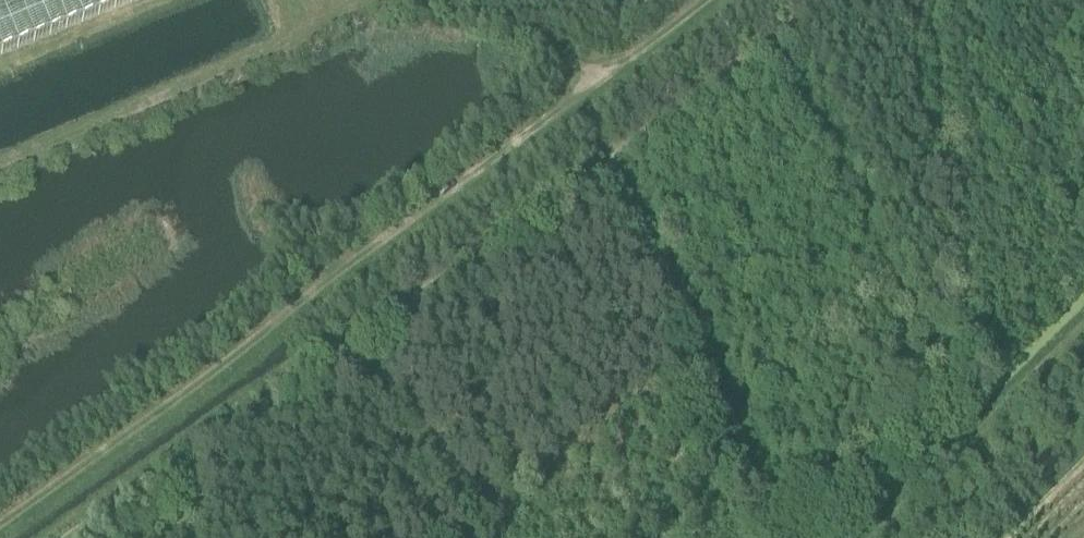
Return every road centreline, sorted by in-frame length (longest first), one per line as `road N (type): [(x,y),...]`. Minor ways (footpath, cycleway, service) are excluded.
road 1 (track): [(704,0),(0,524)]
road 2 (track): [(67,537),(602,180)]
road 3 (track): [(787,537),(602,180)]
road 4 (track): [(602,180),(828,0)]
road 5 (track): [(390,0),(504,26),(603,74)]

